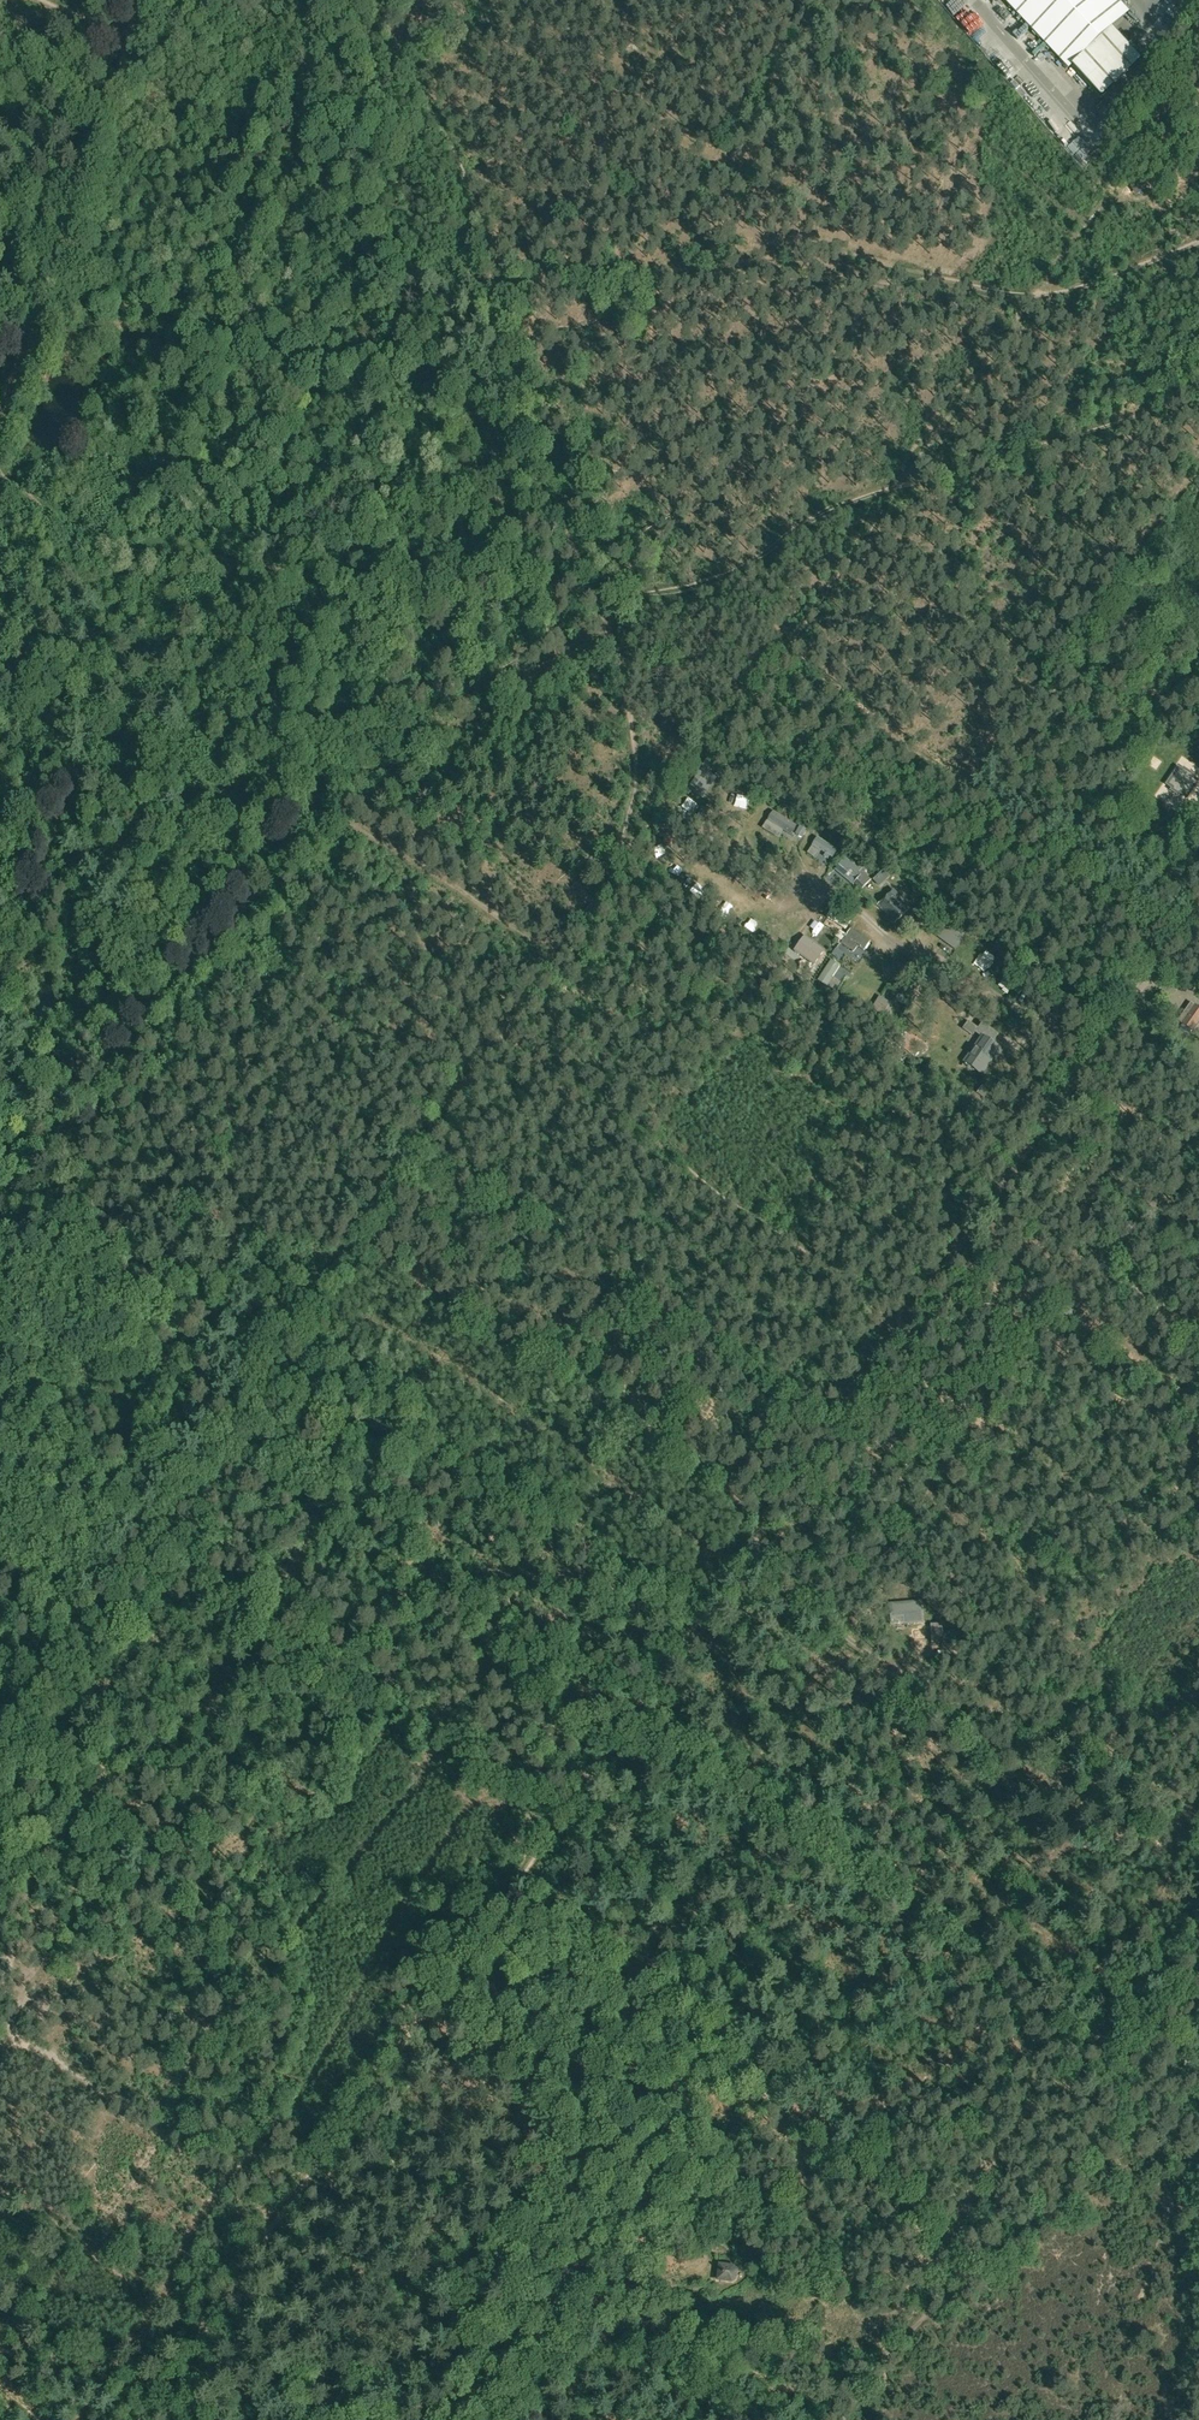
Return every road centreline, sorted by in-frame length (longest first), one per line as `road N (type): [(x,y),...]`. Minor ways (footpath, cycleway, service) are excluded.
road 1 (track): [(899,1337),(1078,1086)]
road 2 (track): [(932,954),(898,943),(834,893),(791,887),(736,855),(708,826)]
road 3 (unclassified): [(1078,1086),(1198,909)]

